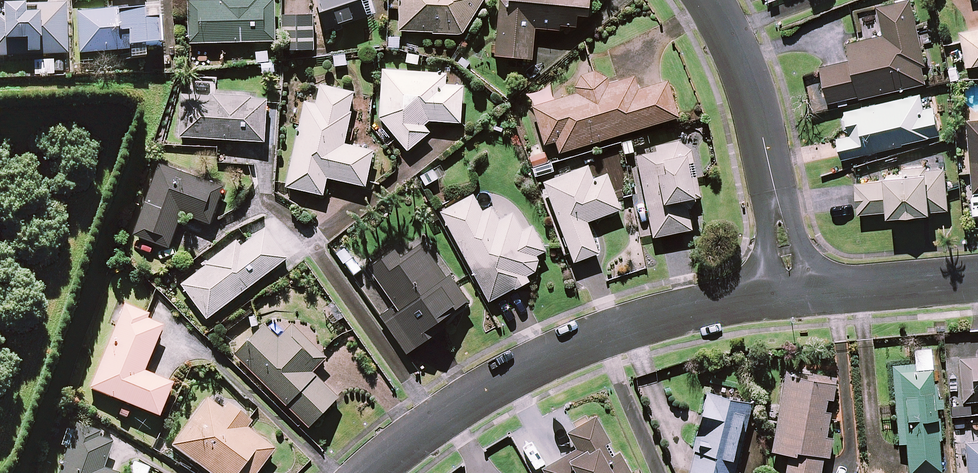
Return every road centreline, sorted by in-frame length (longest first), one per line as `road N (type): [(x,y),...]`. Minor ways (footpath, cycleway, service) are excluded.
road 1 (residential): [(793,292),(629,325),(557,352),(470,397),(365,472)]
road 2 (residential): [(707,0),(759,117),(782,203),(793,292)]
road 3 (residential): [(977,278),(793,292)]

